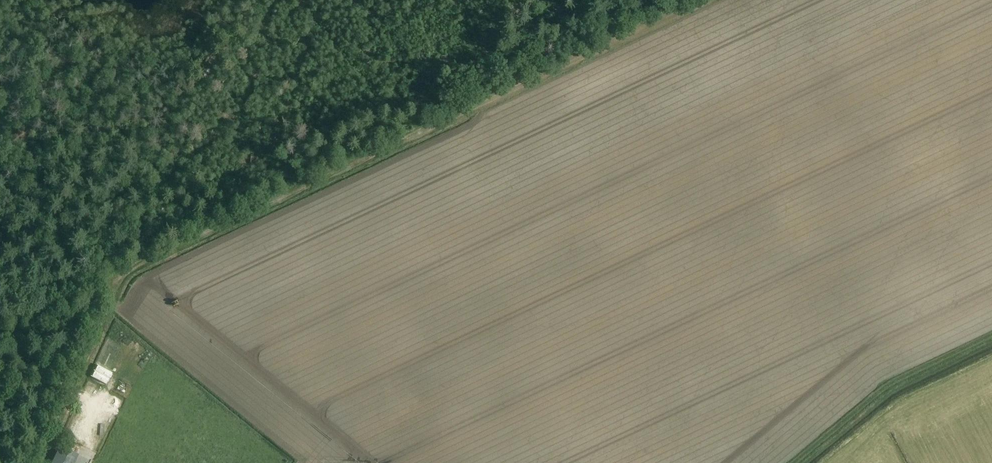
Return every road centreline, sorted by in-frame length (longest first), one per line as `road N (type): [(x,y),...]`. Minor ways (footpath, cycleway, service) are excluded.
road 1 (track): [(37,462),(129,274),(610,46)]
road 2 (track): [(129,274),(28,316),(0,315)]

